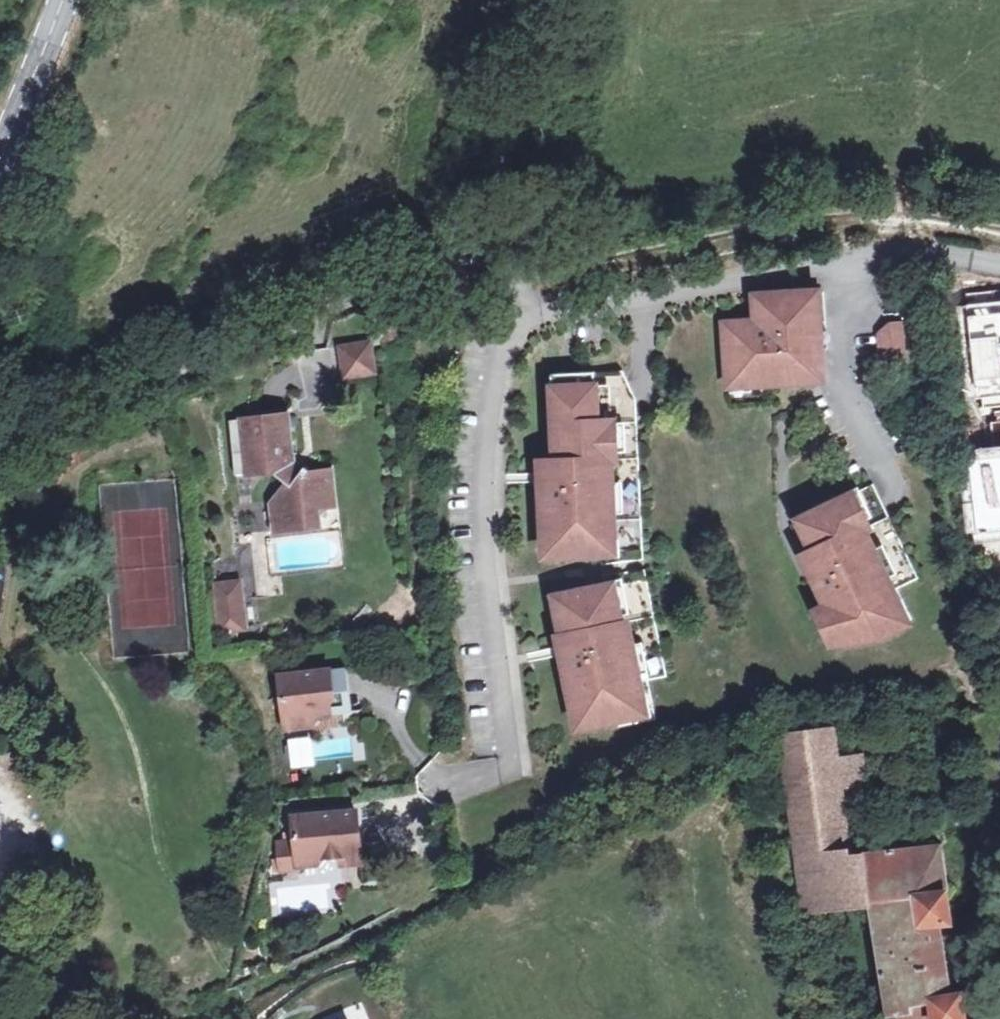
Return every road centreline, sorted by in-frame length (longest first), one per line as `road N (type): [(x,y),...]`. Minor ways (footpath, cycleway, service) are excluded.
road 1 (track): [(0,422),(192,365),(420,253),(443,224),(552,0)]
road 2 (residential): [(536,315),(505,344),(485,491),(512,763),(445,779)]
road 3 (residential): [(536,315),(886,256),(999,267)]
road 4 (track): [(914,256),(976,711)]
road 5 (secondary): [(0,157),(64,0)]
road 6 (residential): [(420,253),(515,283),(536,315)]

